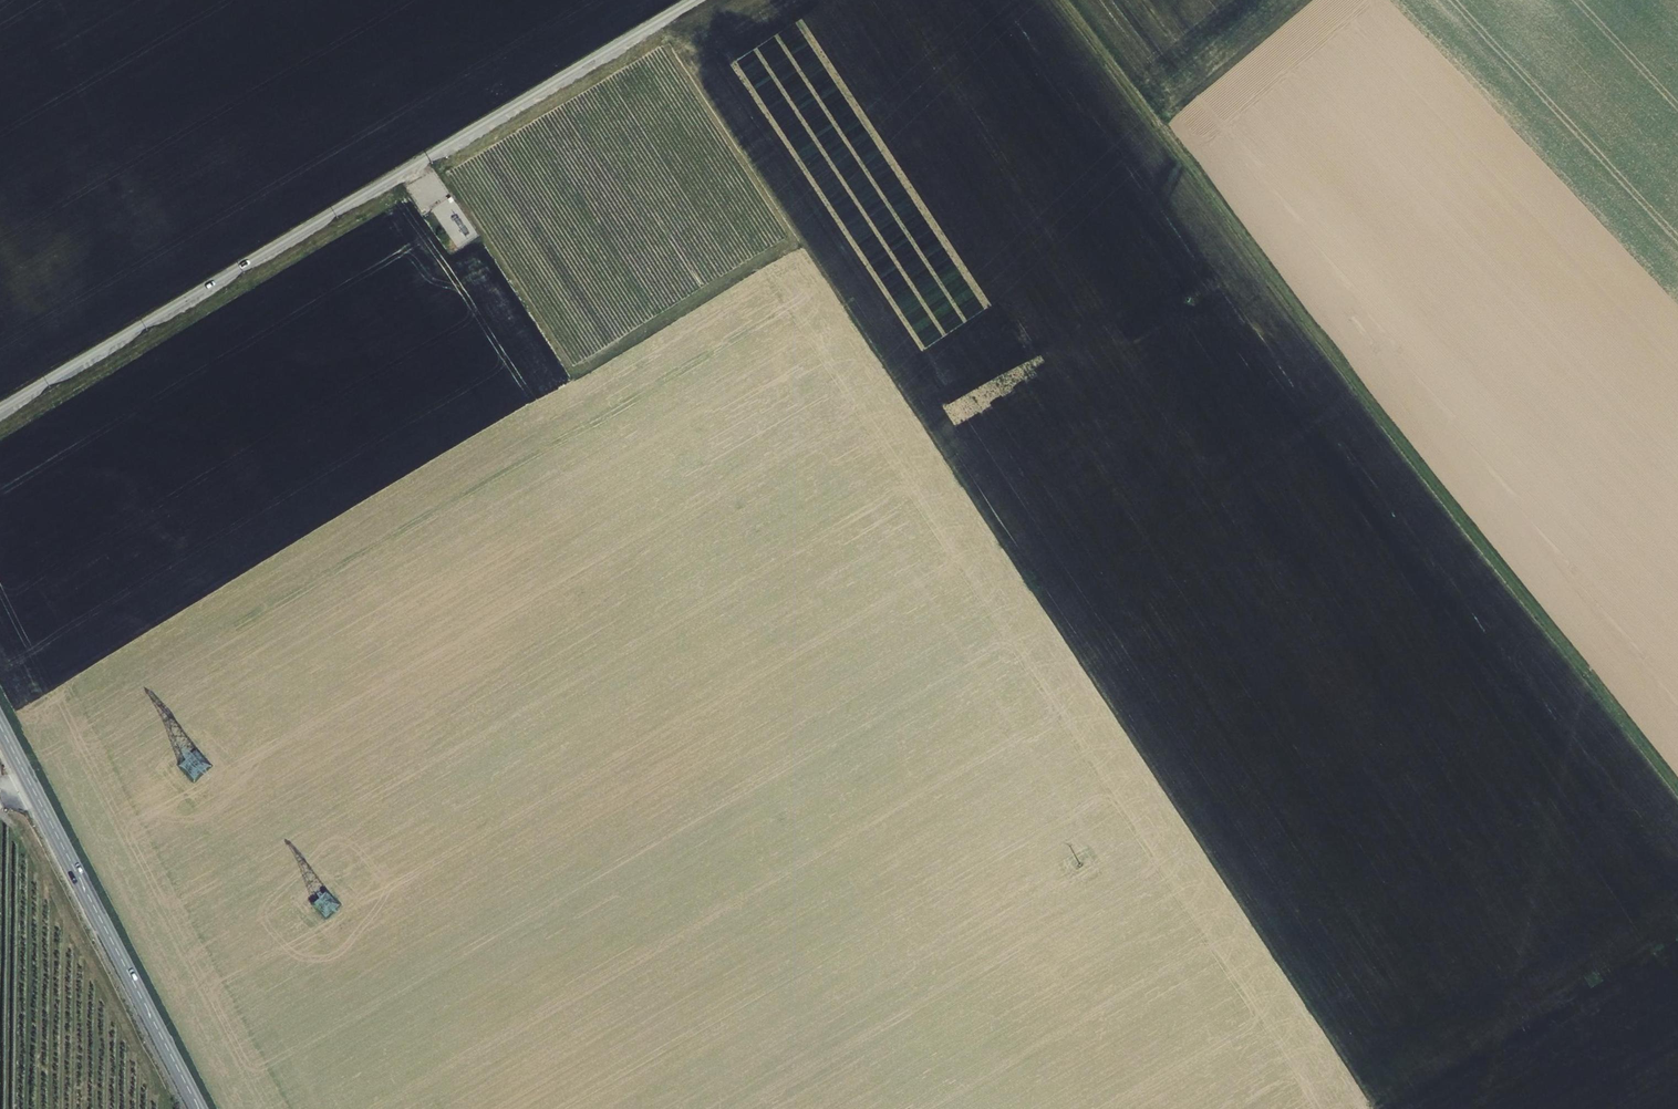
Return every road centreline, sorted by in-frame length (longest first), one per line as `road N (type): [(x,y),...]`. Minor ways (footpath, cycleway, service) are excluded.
road 1 (track): [(1066,0),(1347,371),(1677,785)]
road 2 (unclassified): [(0,409),(692,0)]
road 3 (secondary): [(0,725),(199,1108)]

